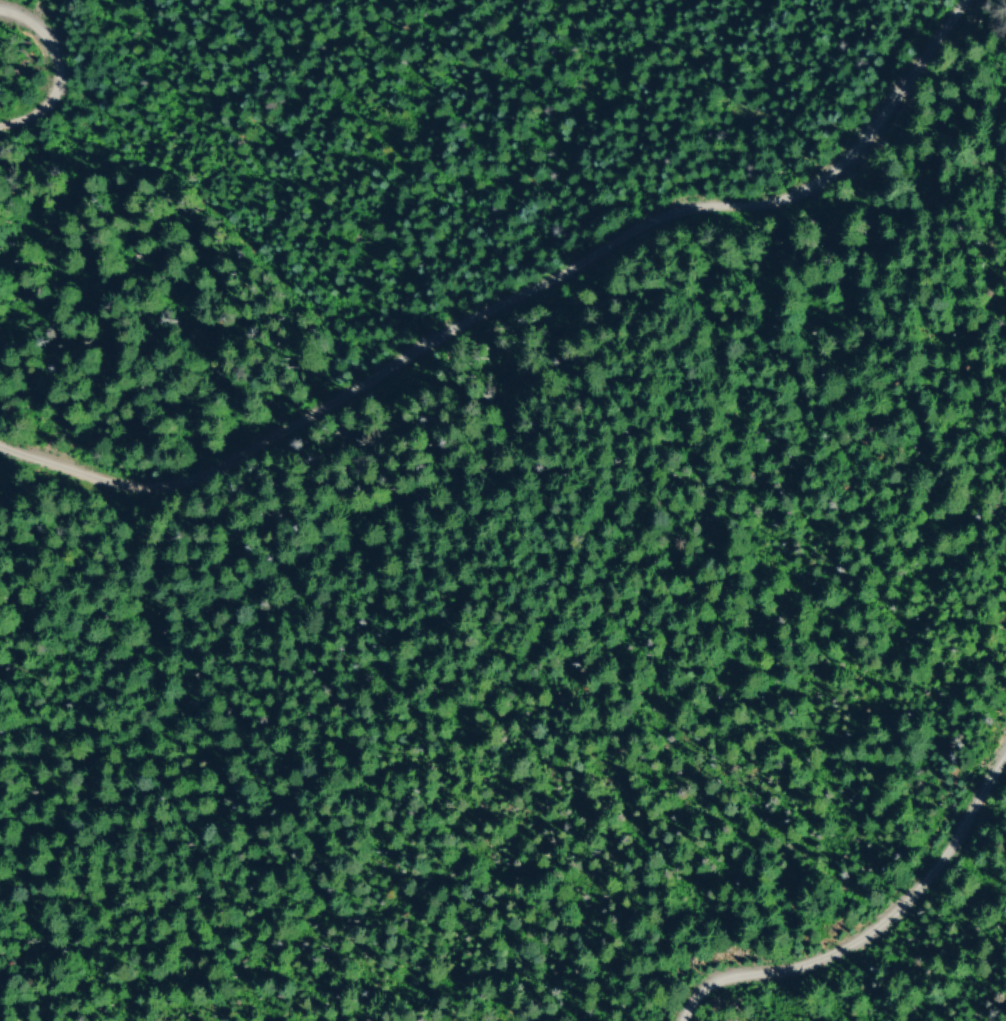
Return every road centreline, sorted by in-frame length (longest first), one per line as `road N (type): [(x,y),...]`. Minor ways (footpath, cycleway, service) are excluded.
road 1 (track): [(968,0),(839,168),(781,207),(657,219),(161,493),(107,494),(0,454)]
road 2 (track): [(679,1020),(711,986),(796,968),(866,938),(934,868),(1005,752)]
road 3 (track): [(0,129),(41,110),(54,65),(32,30),(0,17)]

